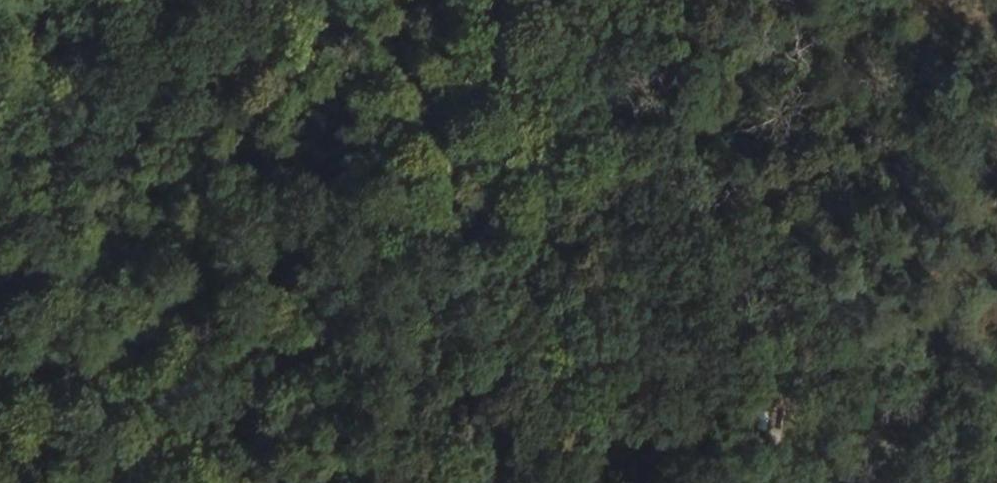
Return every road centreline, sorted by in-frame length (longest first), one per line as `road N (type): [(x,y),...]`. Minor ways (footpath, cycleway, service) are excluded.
road 1 (track): [(708,349),(996,459)]

